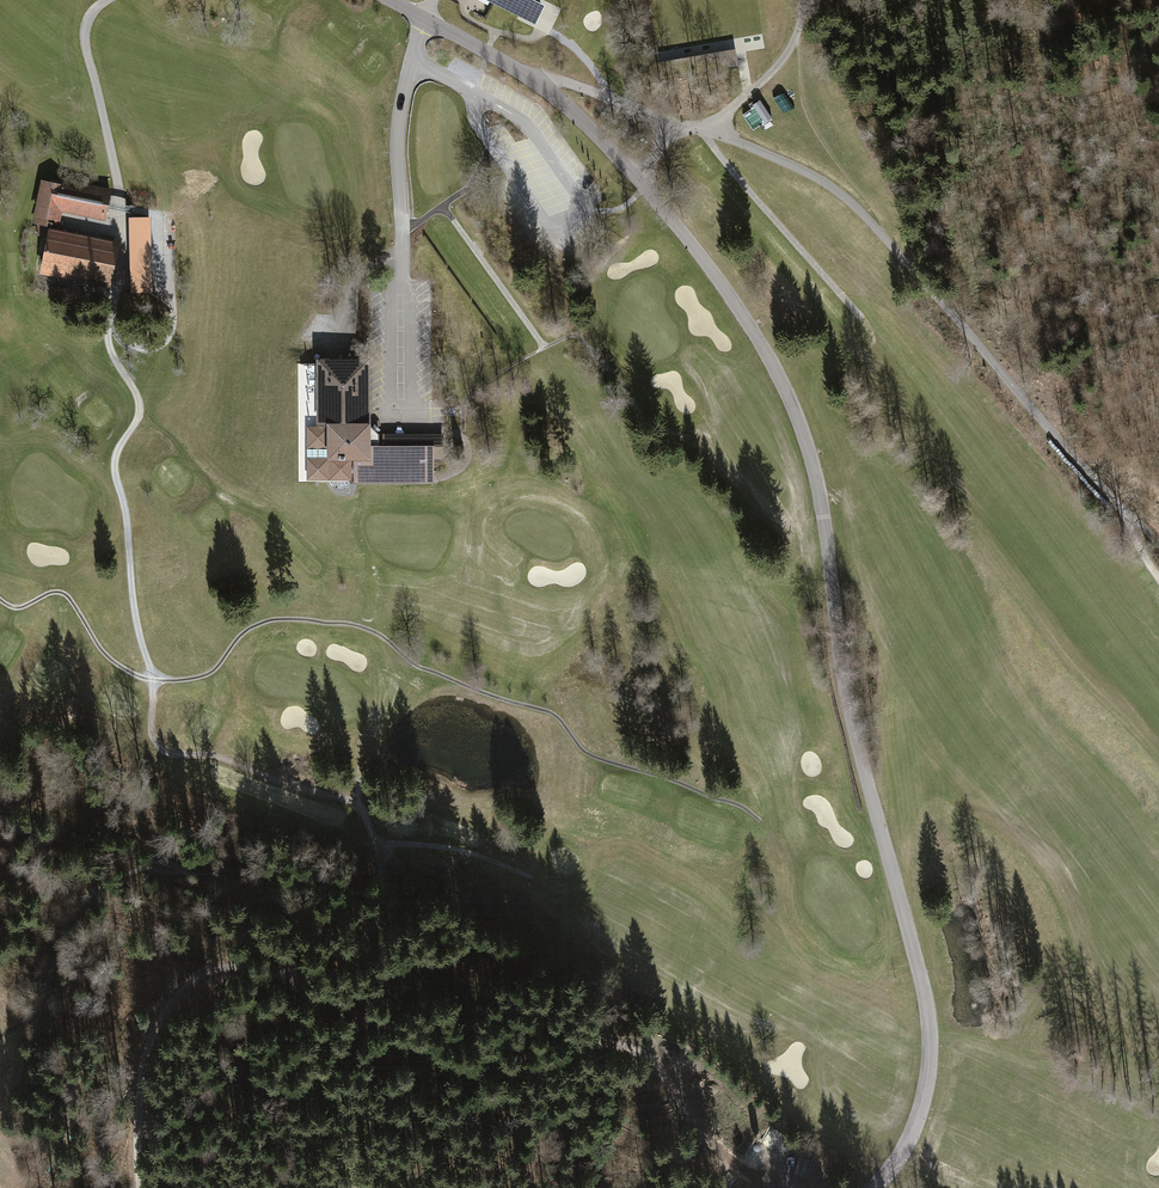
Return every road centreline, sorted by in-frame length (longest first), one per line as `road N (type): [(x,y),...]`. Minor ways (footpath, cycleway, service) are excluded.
road 1 (tertiary): [(875,1187),(917,1122),(931,1037),(845,686),(821,504),(793,407),(695,248),(596,133),(520,73),(390,0)]
road 2 (track): [(117,233),(124,254),(107,340),(140,401),(114,467),(134,619),(156,696),(152,730),(174,754),(222,758),(361,809)]
road 3 (track): [(712,130),(808,173),(854,206),(1128,513)]
road 4 (track): [(277,976),(469,1060),(518,1061),(597,1042),(641,1050),(770,1187)]
road 5 (track): [(140,1187),(144,1063),(182,990),(220,968),(277,976),(351,944),(373,924),(383,892)]
road 6 (track): [(701,130),(863,320),(873,343)]
road 7 (track): [(106,0),(89,17),(85,37),(118,184),(117,233)]
road 8 (track): [(677,128),(612,98),(520,73)]
road 9 (track): [(374,841),(457,850),(532,877)]
road 10 (track): [(712,130),(784,58),(803,0)]
road 11 (track): [(411,411),(430,432),(459,434),(467,444),(461,468),(434,479)]

